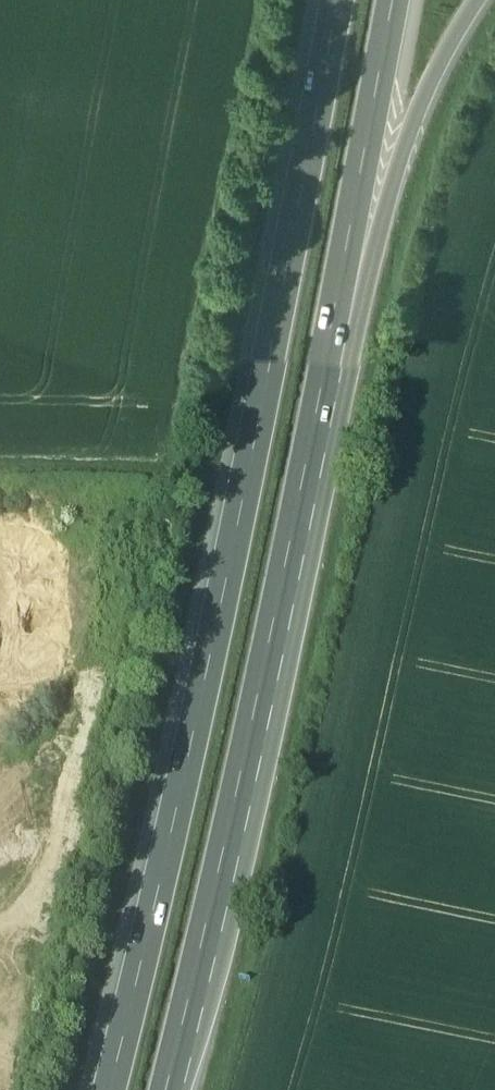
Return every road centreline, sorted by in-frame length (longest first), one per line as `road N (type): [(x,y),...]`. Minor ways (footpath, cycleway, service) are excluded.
road 1 (motorway): [(337,0),(131,1089)]
road 2 (motorway): [(170,1089),(321,396)]
road 3 (motorway): [(321,396),(386,195),(431,86),(478,0)]
road 4 (motorway): [(321,396),(396,0)]
road 5 (track): [(0,481),(152,485)]

